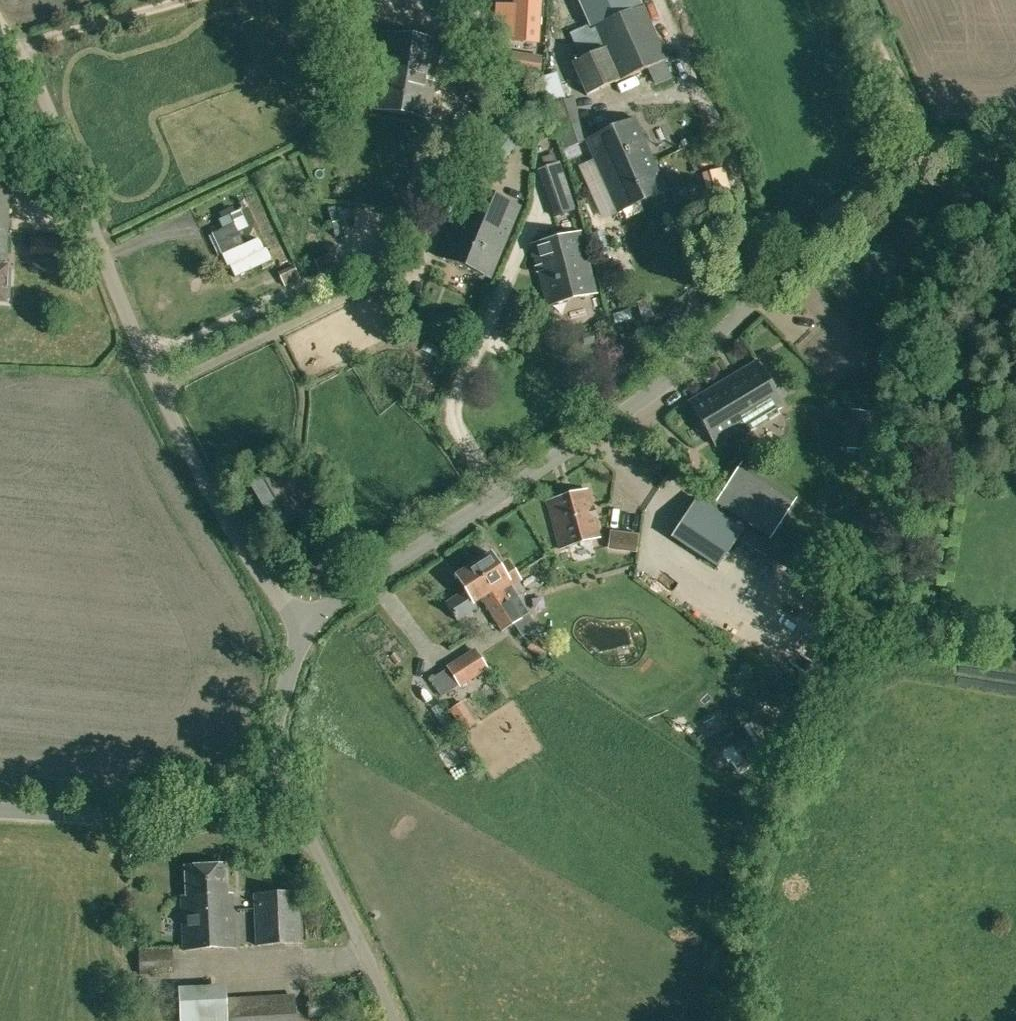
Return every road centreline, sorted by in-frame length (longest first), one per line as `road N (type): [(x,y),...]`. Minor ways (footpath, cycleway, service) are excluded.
road 1 (unclassified): [(308,627),(328,606),(647,397),(917,157),(959,142),(1015,143)]
road 2 (unclassified): [(308,627),(229,522),(199,467),(128,318),(44,100),(0,28)]
road 3 (unclassified): [(394,1020),(292,801),(262,773)]
road 4 (unclassified): [(0,811),(188,821),(230,809),(262,773)]
road 5 (track): [(917,157),(854,0)]
road 6 (unclassified): [(262,773),(308,627)]

